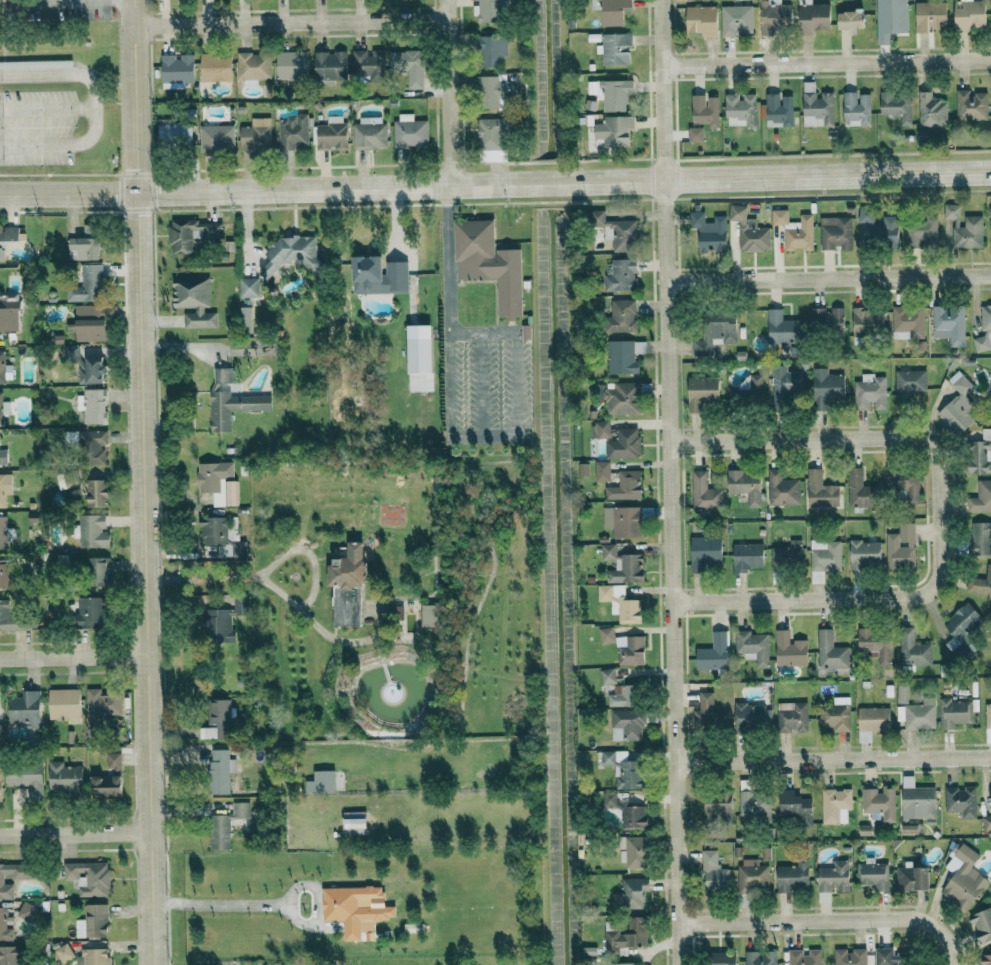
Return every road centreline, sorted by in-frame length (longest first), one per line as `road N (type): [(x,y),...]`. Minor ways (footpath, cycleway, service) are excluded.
road 1 (tertiary): [(990,173),(0,194)]
road 2 (residential): [(155,964),(136,0)]
road 3 (residential): [(677,964),(660,0)]
road 4 (residential): [(938,515),(940,572),(917,598),(672,601)]
road 5 (residential): [(669,442),(927,441),(937,457),(938,515)]
road 6 (residential): [(661,64),(990,58)]
road 7 (residential): [(666,282),(990,276)]
road 8 (residential): [(674,763),(990,759)]
road 9 (residential): [(446,19),(136,24)]
road 10 (residential): [(951,964),(938,929),(913,919),(676,924)]
road 11 (residential): [(448,185),(445,0)]
road 12 (residential): [(153,837),(0,840)]
road 13 (residential): [(0,662),(151,653)]

